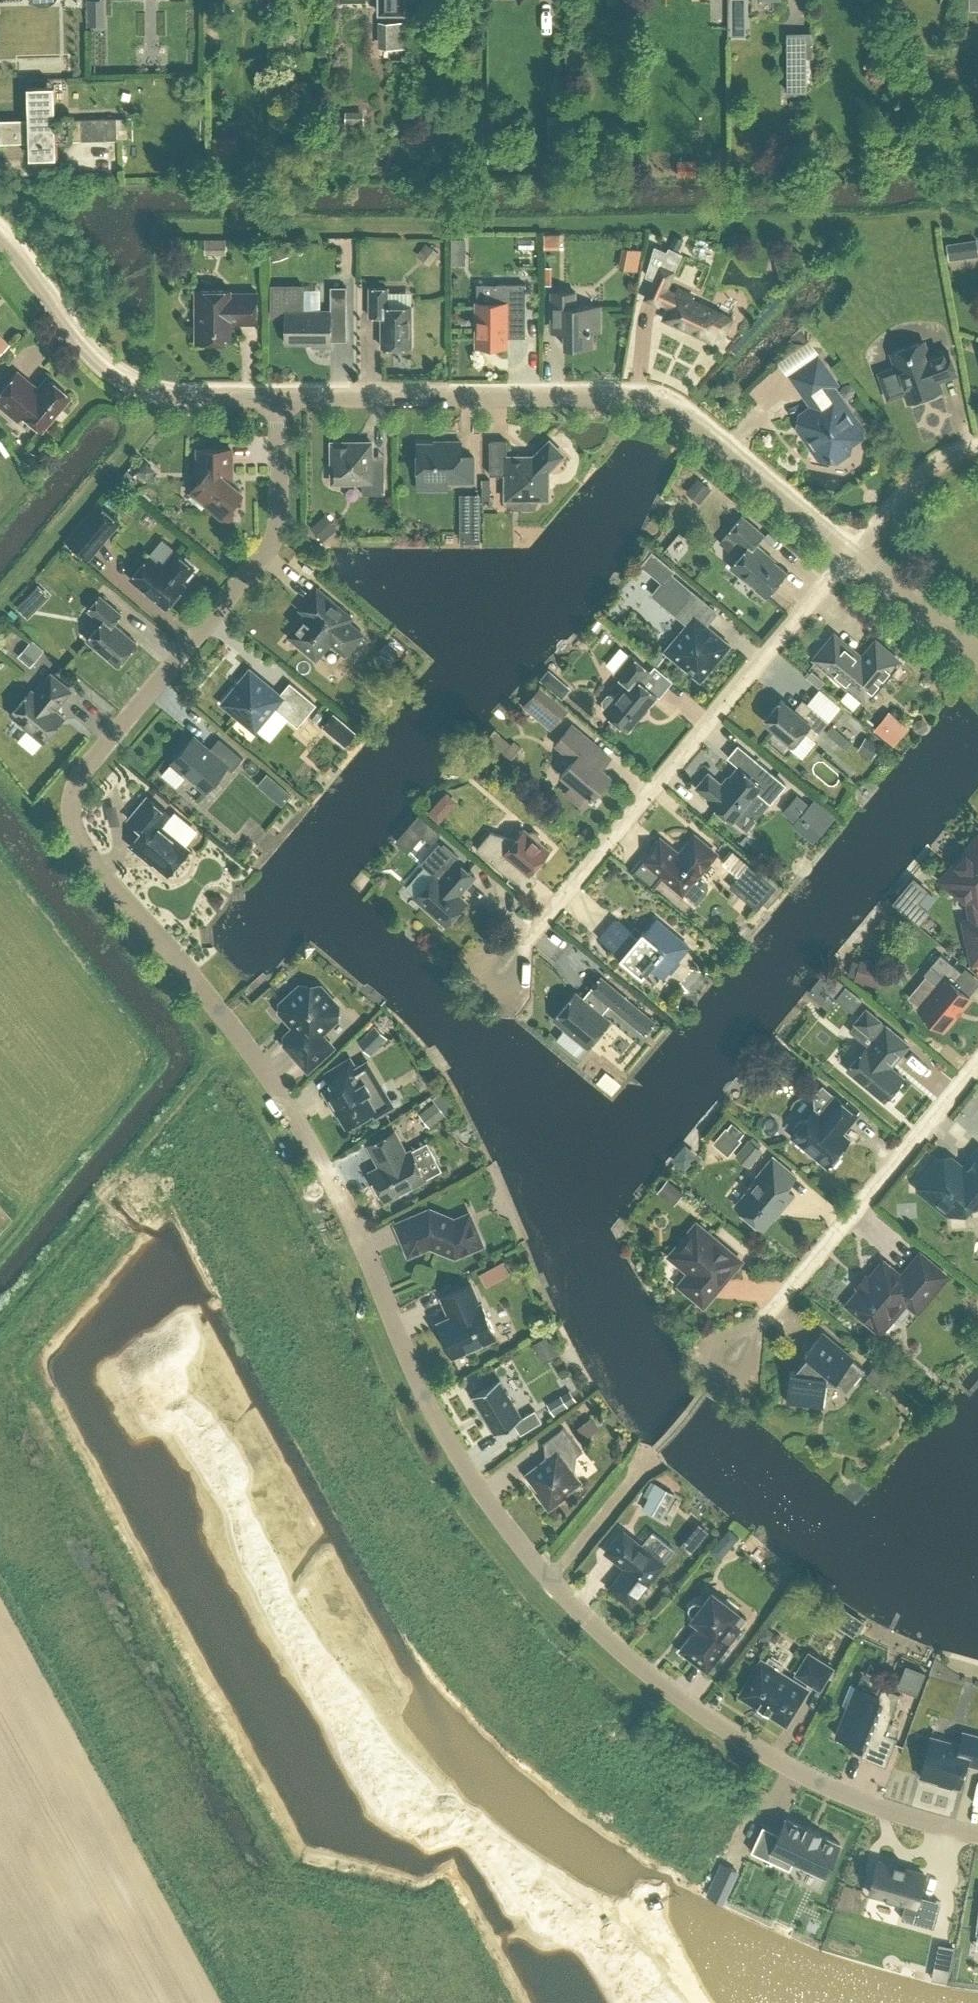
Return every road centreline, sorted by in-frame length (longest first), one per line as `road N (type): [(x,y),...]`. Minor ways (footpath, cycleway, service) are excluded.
road 1 (residential): [(977,1831),(915,1818),(755,1747),(677,1695),(548,1574),(453,1448),(329,1174),(254,1058)]
road 2 (residential): [(254,1058),(83,846),(71,816),(91,762),(273,539),(279,396)]
road 3 (residential): [(0,1381),(260,1858),(286,2002)]
road 4 (residential): [(850,550),(666,397),(279,396)]
road 5 (residential): [(503,967),(850,550)]
road 6 (residential): [(254,1058),(4,1348),(0,1364)]
road 7 (residential): [(729,1359),(977,1066)]
road 8 (residential): [(279,396),(170,394),(121,377),(0,230)]
road 9 (residential): [(977,444),(923,468),(850,550)]
road 10 (residential): [(977,653),(850,550)]

